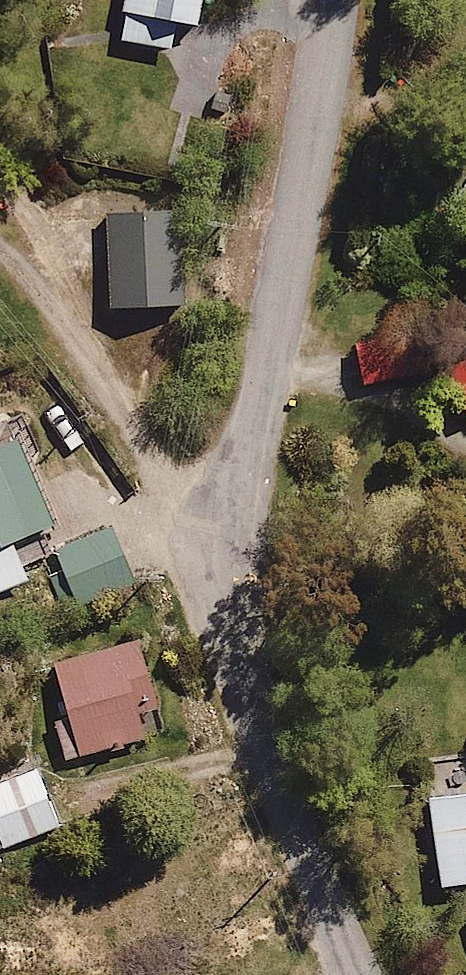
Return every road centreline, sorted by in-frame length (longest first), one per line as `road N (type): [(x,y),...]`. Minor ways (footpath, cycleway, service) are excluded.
road 1 (residential): [(358,974),(304,858),(243,679),(218,562),(297,205),(333,0)]

